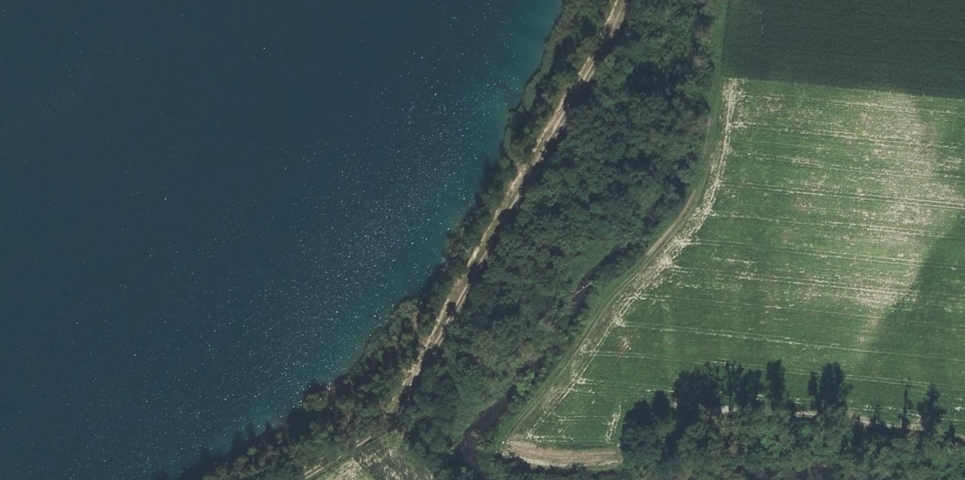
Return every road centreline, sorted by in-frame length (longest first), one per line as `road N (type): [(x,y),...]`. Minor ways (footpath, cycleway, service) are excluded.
road 1 (track): [(623,0),(391,418),(296,479)]

